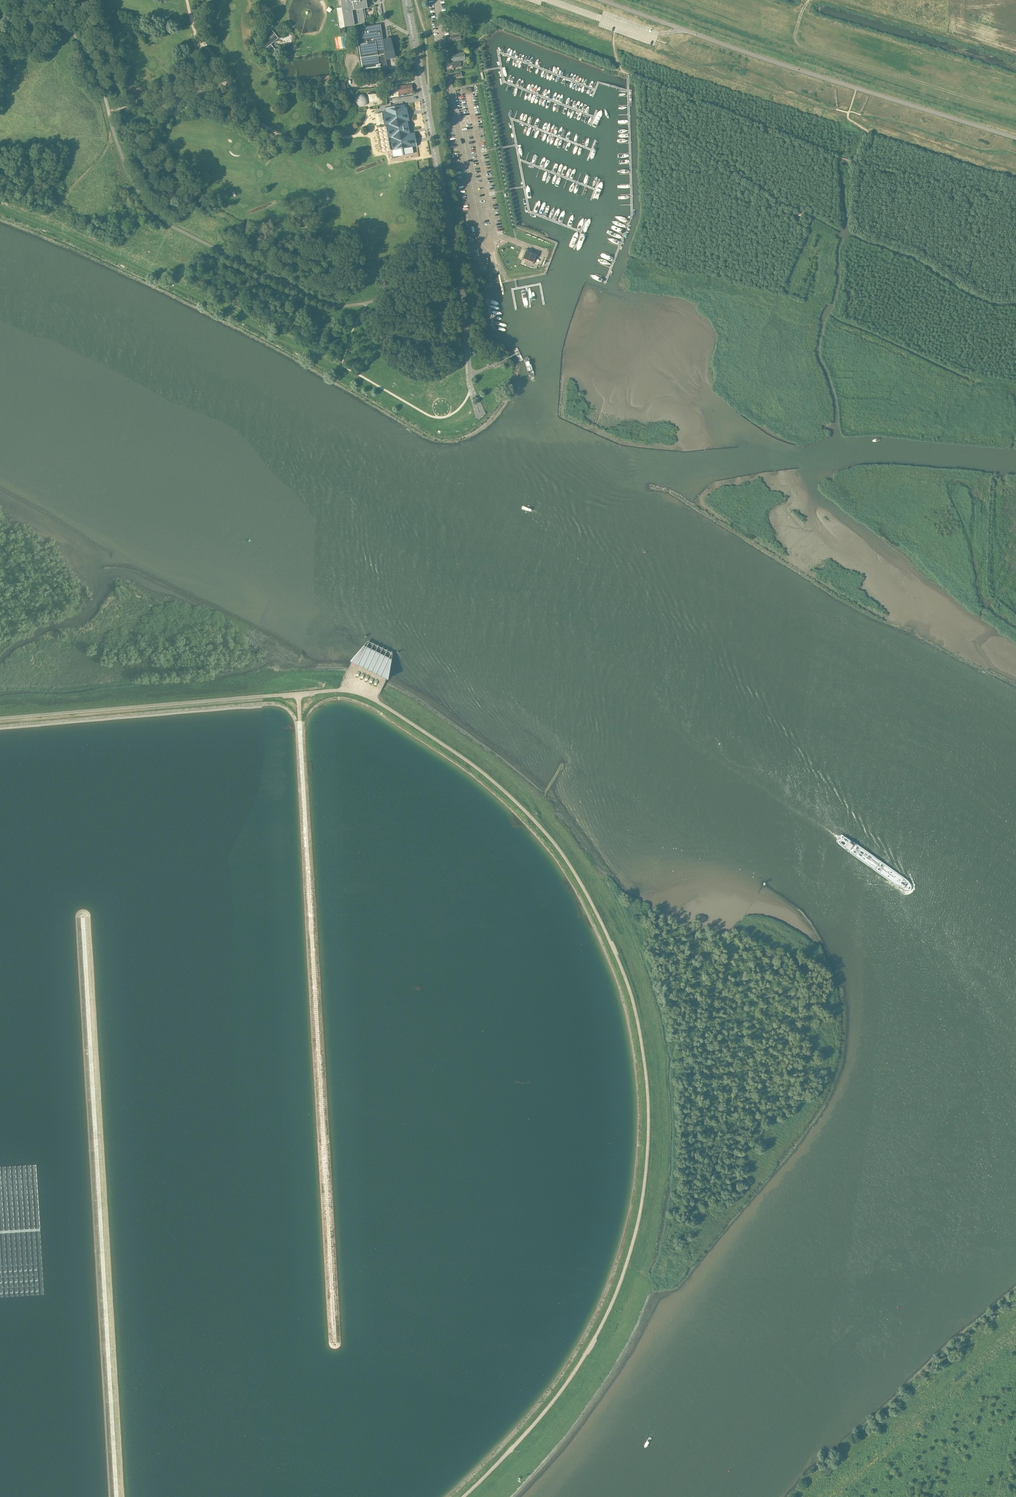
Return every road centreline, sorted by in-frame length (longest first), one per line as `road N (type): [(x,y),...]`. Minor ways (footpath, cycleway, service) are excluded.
road 1 (track): [(677,0),(1015,112)]

